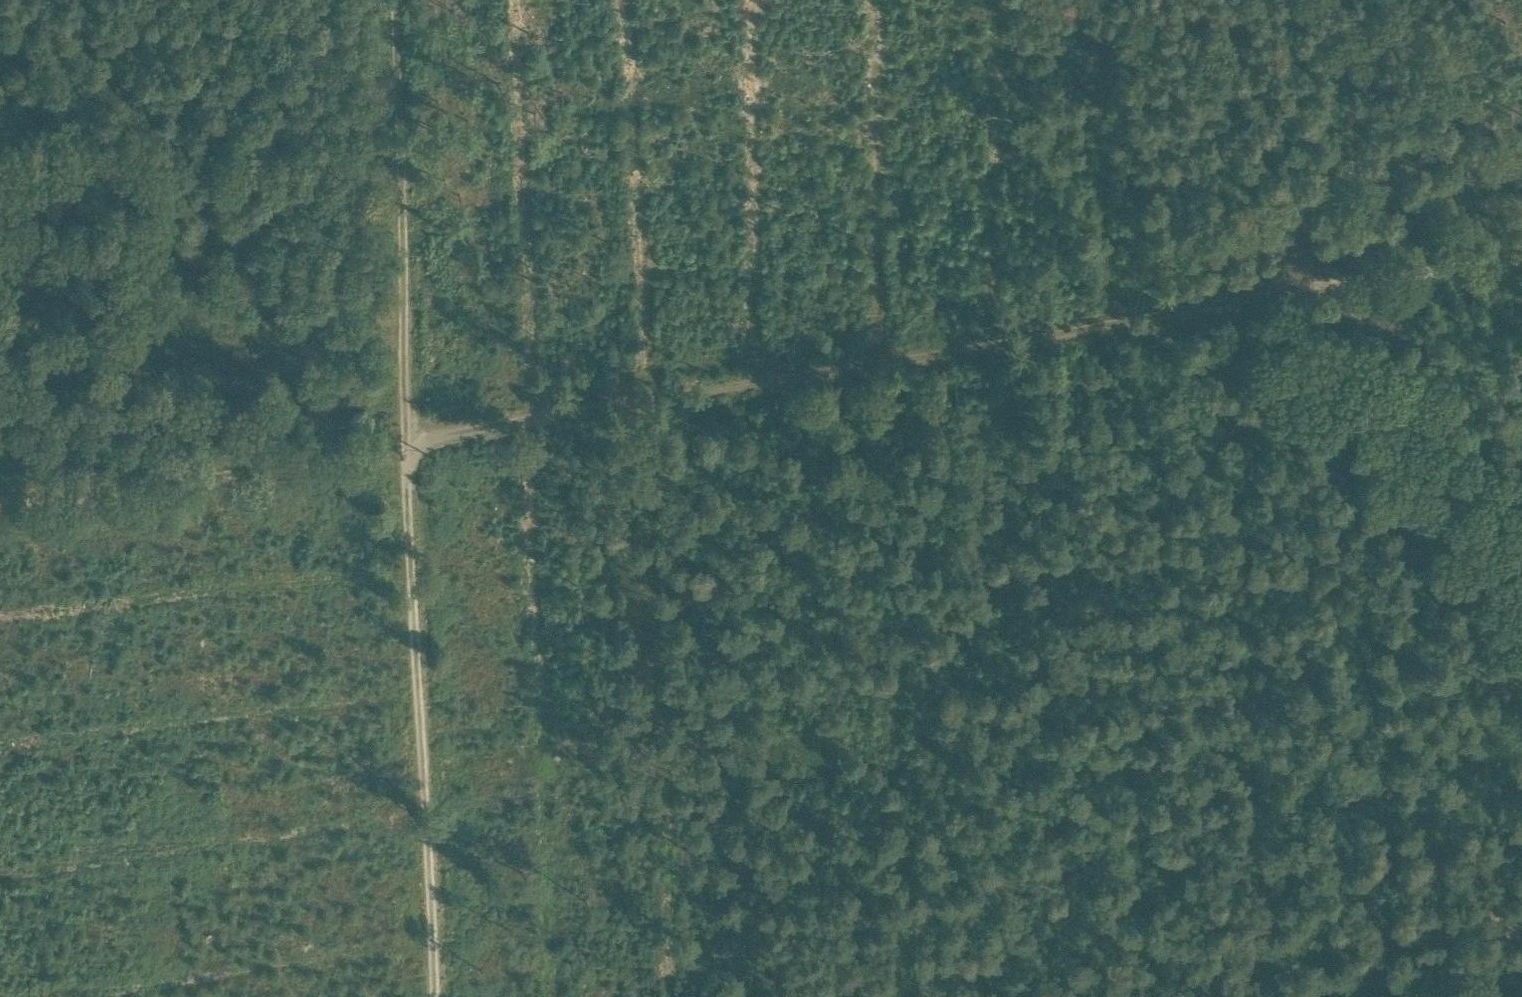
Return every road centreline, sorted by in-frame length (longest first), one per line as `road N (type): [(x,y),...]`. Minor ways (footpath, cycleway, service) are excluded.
road 1 (track): [(392,0),(387,68),(404,445),(439,996)]

